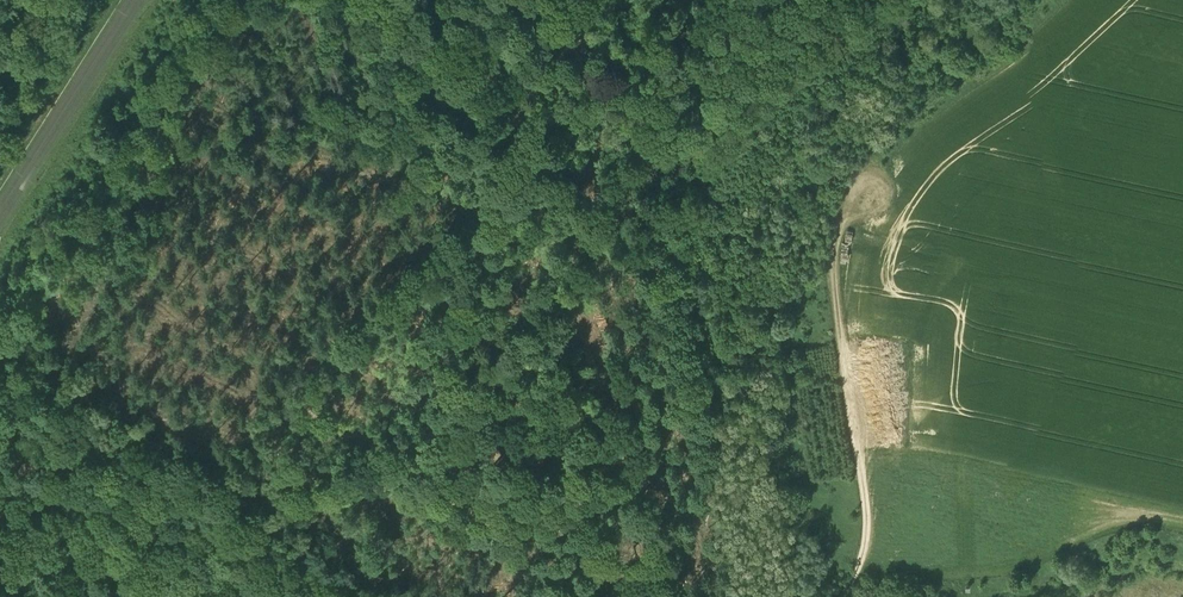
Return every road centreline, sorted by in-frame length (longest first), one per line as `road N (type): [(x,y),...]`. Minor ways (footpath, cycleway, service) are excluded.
road 1 (track): [(572,130),(571,244),(638,425),(648,596)]
road 2 (track): [(817,596),(851,528),(861,487),(833,237),(839,184),(857,162)]
road 3 (track): [(651,0),(572,130)]
road 4 (track): [(479,0),(521,127)]

